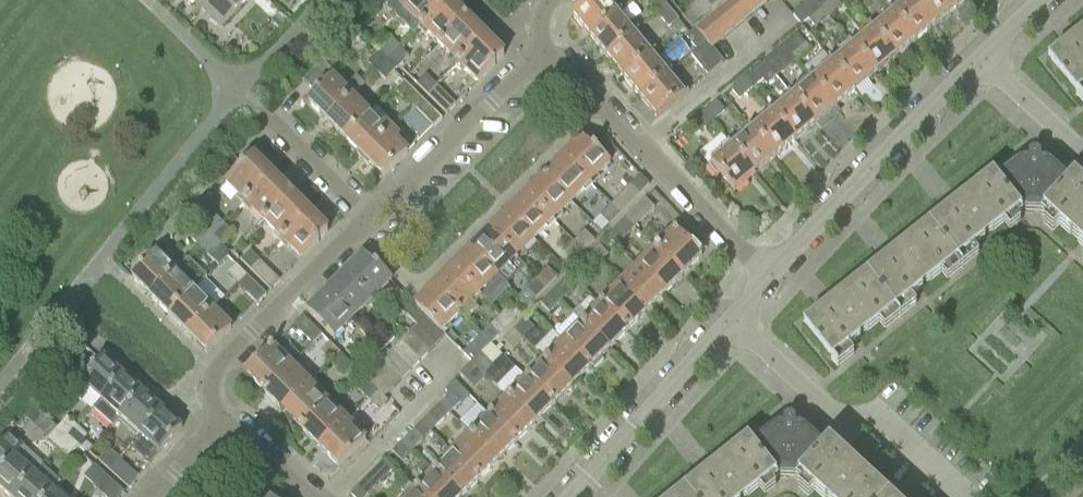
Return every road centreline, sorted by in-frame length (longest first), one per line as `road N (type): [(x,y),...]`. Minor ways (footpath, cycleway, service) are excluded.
road 1 (residential): [(770,275),(1046,0)]
road 2 (residential): [(770,275),(545,54)]
road 3 (residential): [(571,496),(770,275)]
road 4 (residential): [(213,422),(212,372),(367,224)]
road 5 (residential): [(367,224),(545,54)]
road 6 (residential): [(367,224),(263,119)]
road 7 (residential): [(307,496),(235,429),(213,422)]

